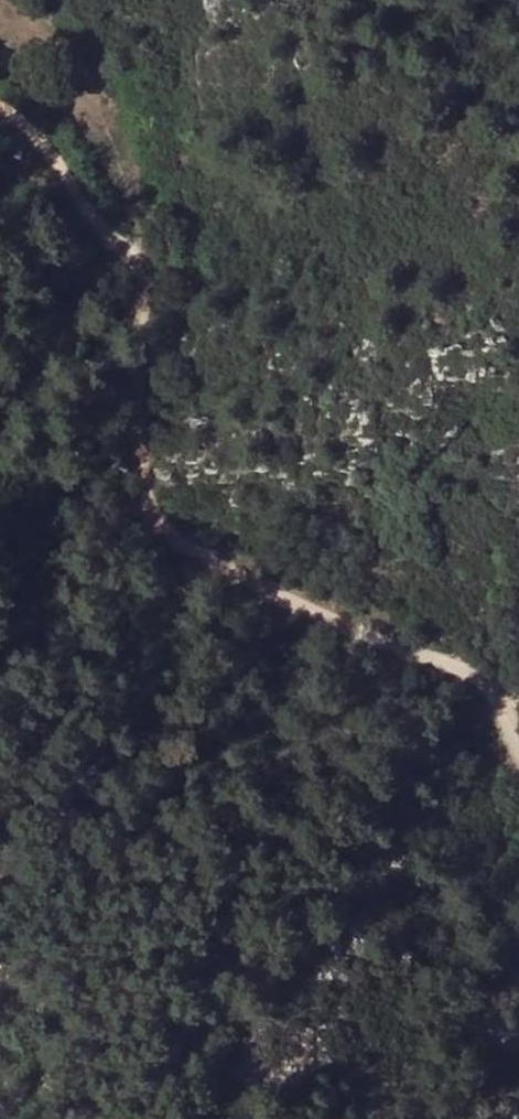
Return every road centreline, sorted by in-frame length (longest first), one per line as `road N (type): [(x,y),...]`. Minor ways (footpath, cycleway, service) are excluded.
road 1 (track): [(0,113),(37,144),(130,265),(141,476),(157,516),(193,549),(281,604),(476,678),(508,719),(518,749)]

